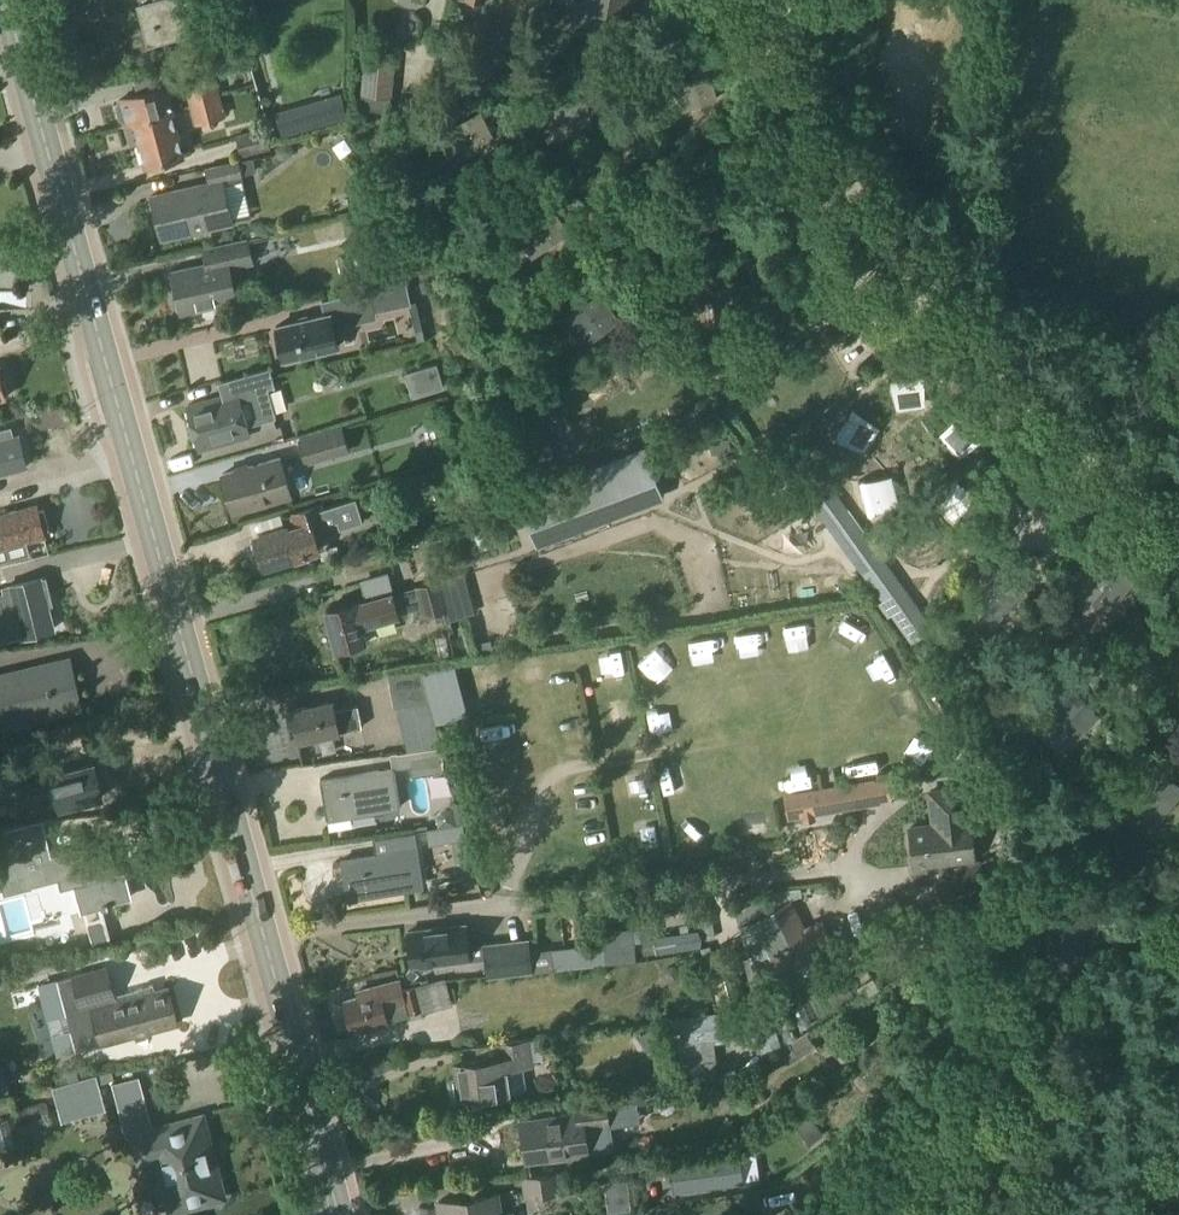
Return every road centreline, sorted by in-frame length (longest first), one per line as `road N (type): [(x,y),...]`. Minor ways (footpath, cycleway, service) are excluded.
road 1 (primary): [(271,939),(0,0)]
road 2 (track): [(1178,542),(1088,462),(893,252),(741,0)]
road 3 (primary): [(341,1214),(271,939)]

